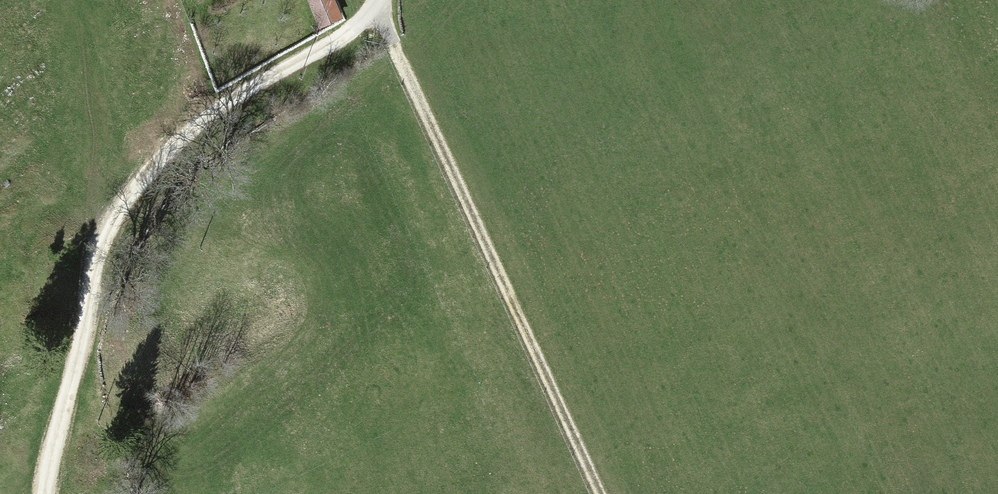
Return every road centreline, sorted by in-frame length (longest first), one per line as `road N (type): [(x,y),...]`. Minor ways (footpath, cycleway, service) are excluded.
road 1 (track): [(377,4),(349,30),(197,126),(119,214),(95,271),(44,493)]
road 2 (track): [(672,0),(907,493)]
road 3 (track): [(377,4),(602,493)]

